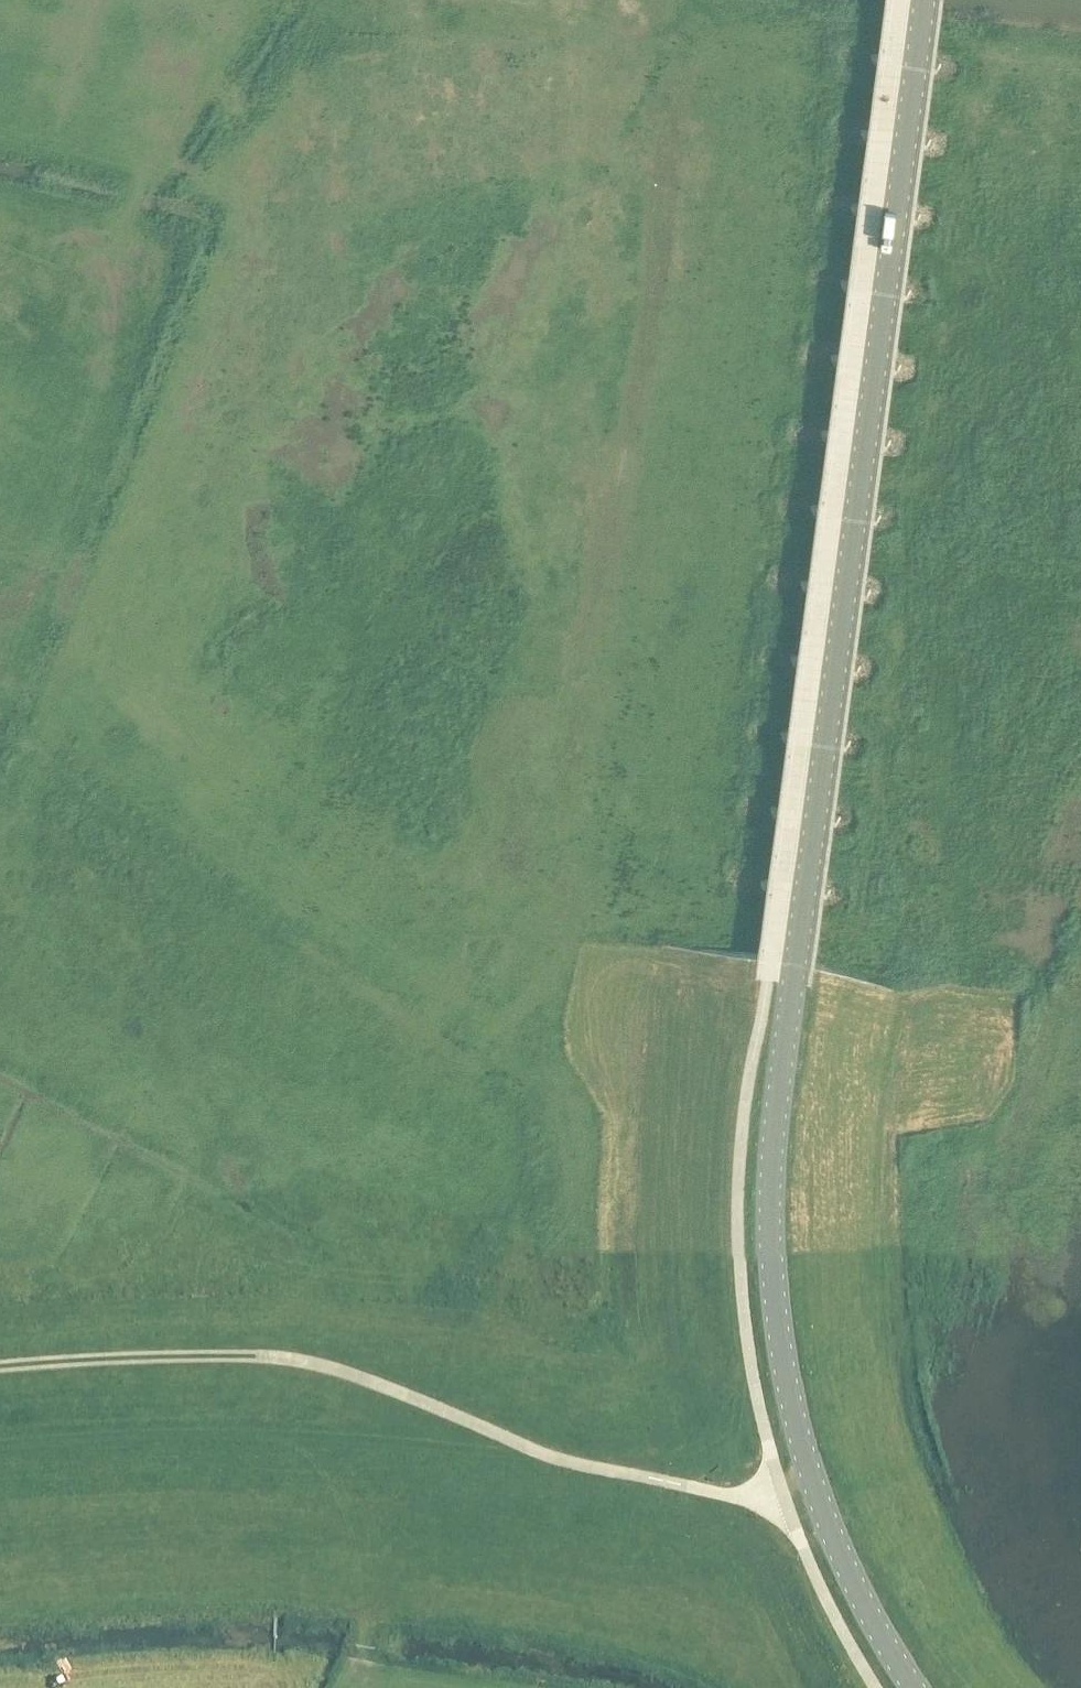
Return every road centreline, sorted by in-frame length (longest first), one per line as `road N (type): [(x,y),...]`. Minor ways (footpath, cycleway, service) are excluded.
road 1 (secondary): [(917,1687),(849,1574),(815,1489),(783,1372),(770,1239),(776,1114),(925,0)]
road 2 (track): [(560,1458),(262,1433),(0,1444)]

